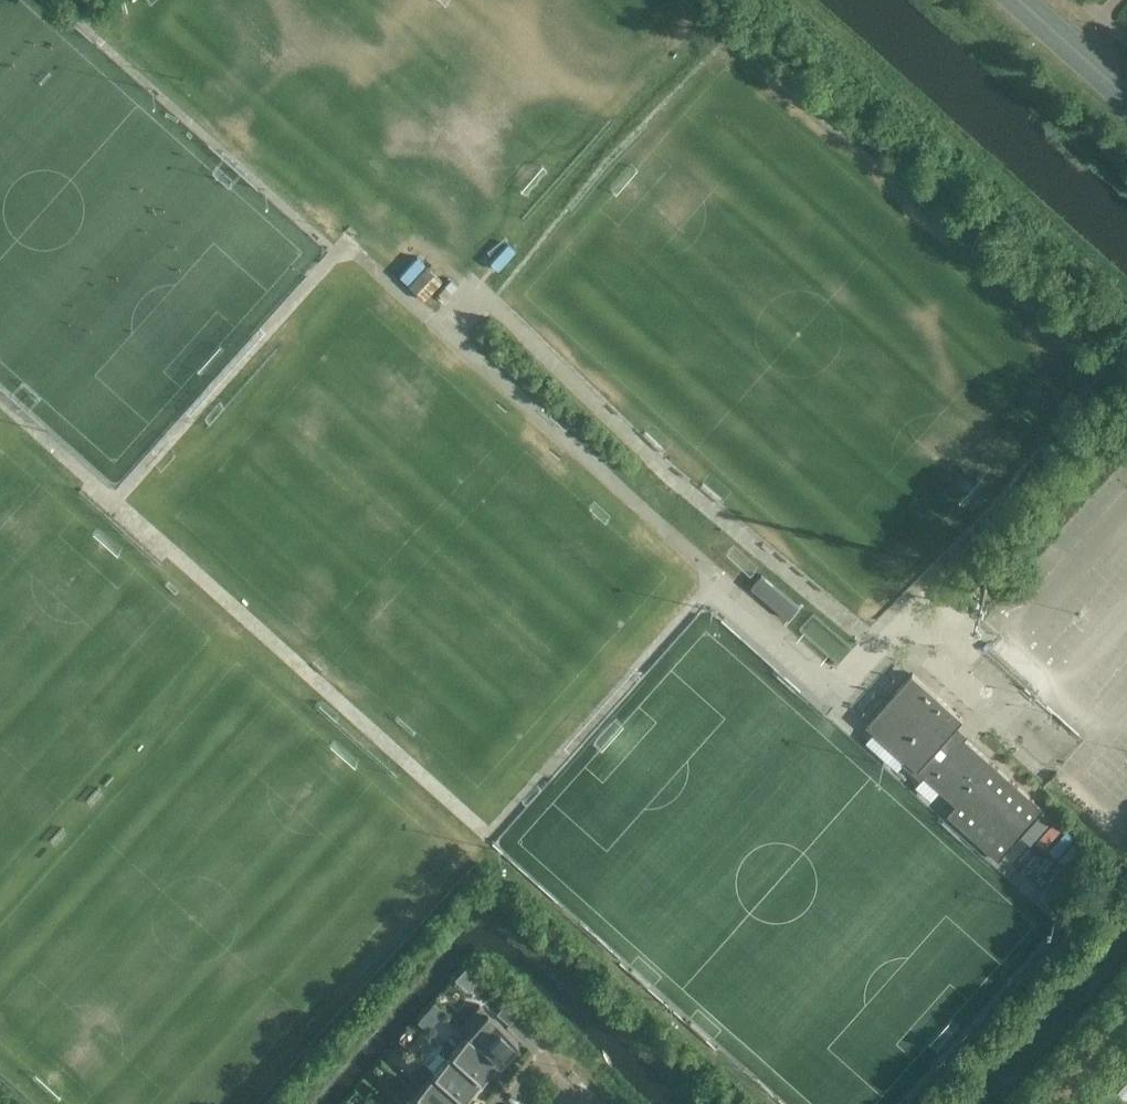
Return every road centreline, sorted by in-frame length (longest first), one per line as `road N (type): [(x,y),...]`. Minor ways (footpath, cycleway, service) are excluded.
road 1 (secondary): [(1005,0),(1126,109)]
road 2 (secondary): [(1126,87),(1030,0)]

